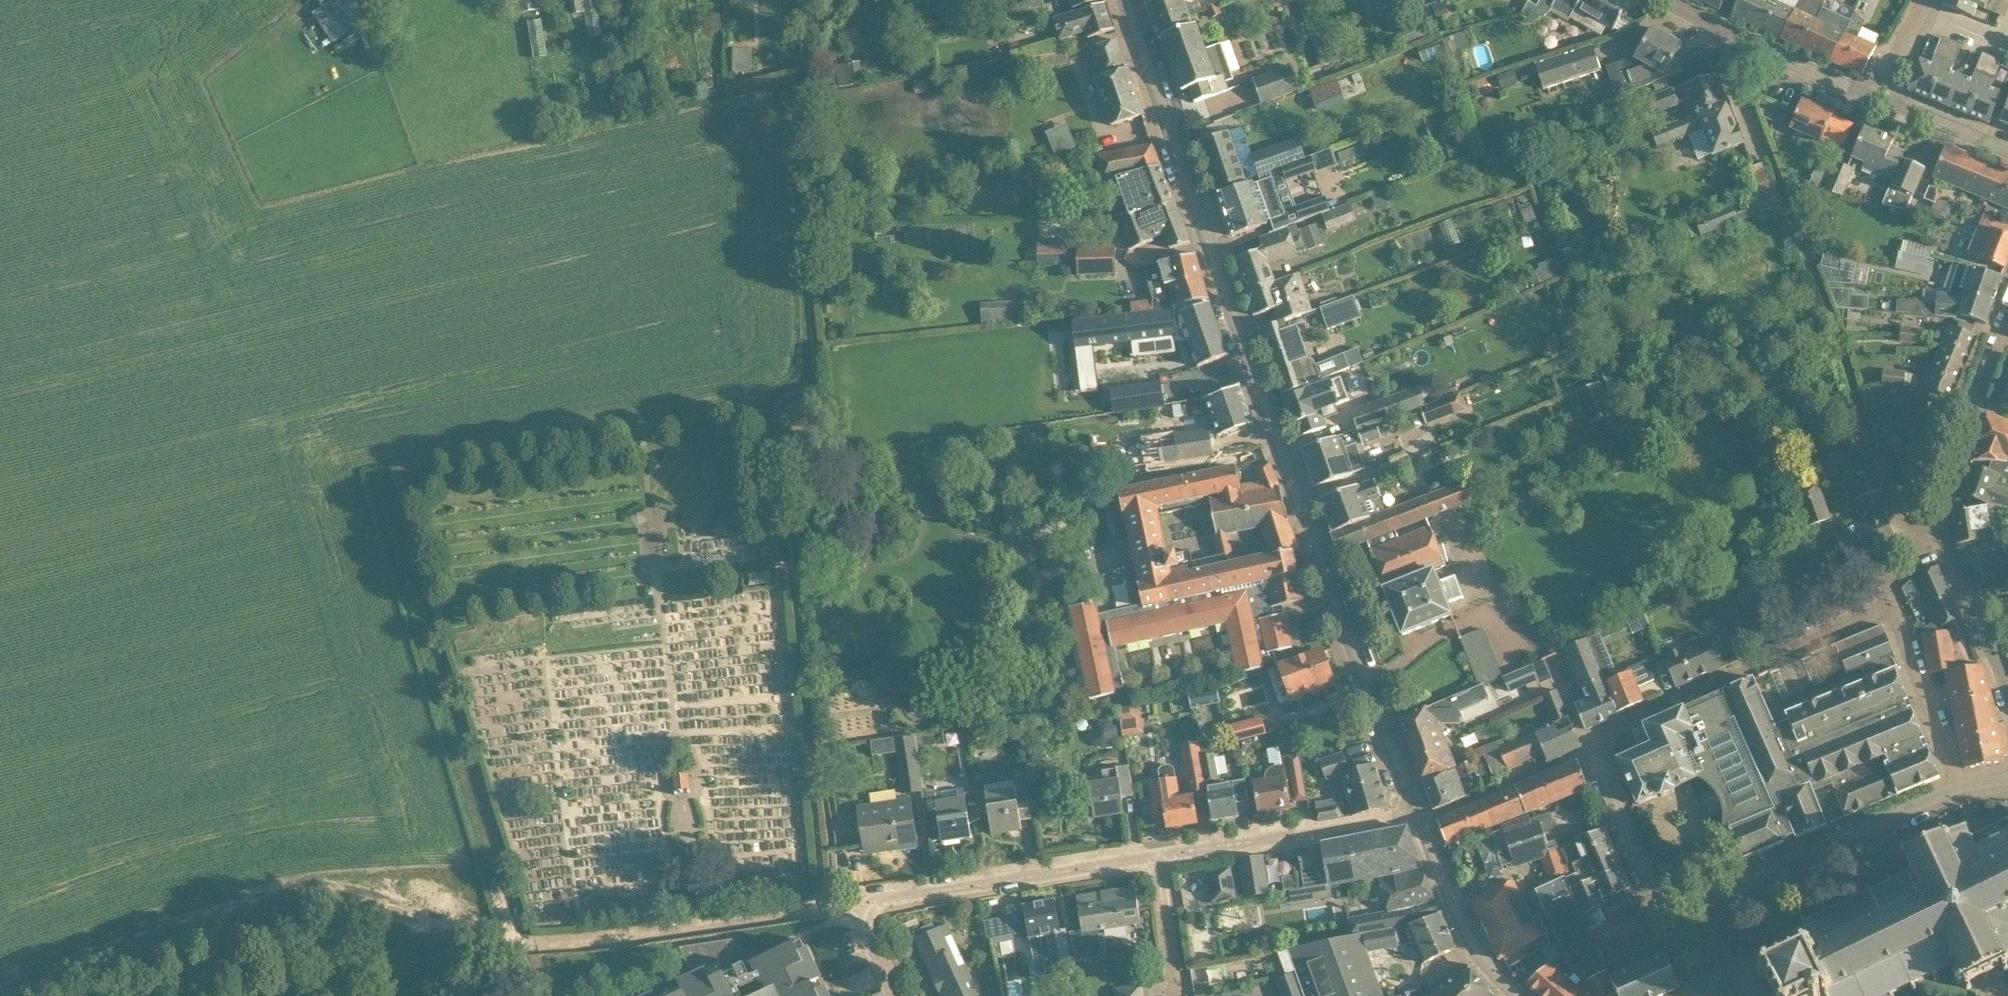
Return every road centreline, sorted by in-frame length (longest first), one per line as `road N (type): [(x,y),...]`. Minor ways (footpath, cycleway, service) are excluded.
road 1 (residential): [(1125,0),(1417,814)]
road 2 (residential): [(1663,913),(1600,759),(1606,732),(1887,604),(1957,788)]
road 3 (residential): [(2007,317),(1932,514),(2007,689)]
road 4 (residential): [(845,905),(1157,855)]
road 5 (residential): [(533,949),(845,905)]
road 6 (residential): [(1157,855),(1417,814)]
road 7 (residential): [(1957,788),(1739,881)]
road 8 (residential): [(1878,98),(1663,0)]
road 9 (residential): [(1417,814),(1453,906),(1478,950),(1519,995)]
road 10 (residential): [(1179,995),(1157,855)]
road 11 (residential): [(2007,147),(1878,98)]

